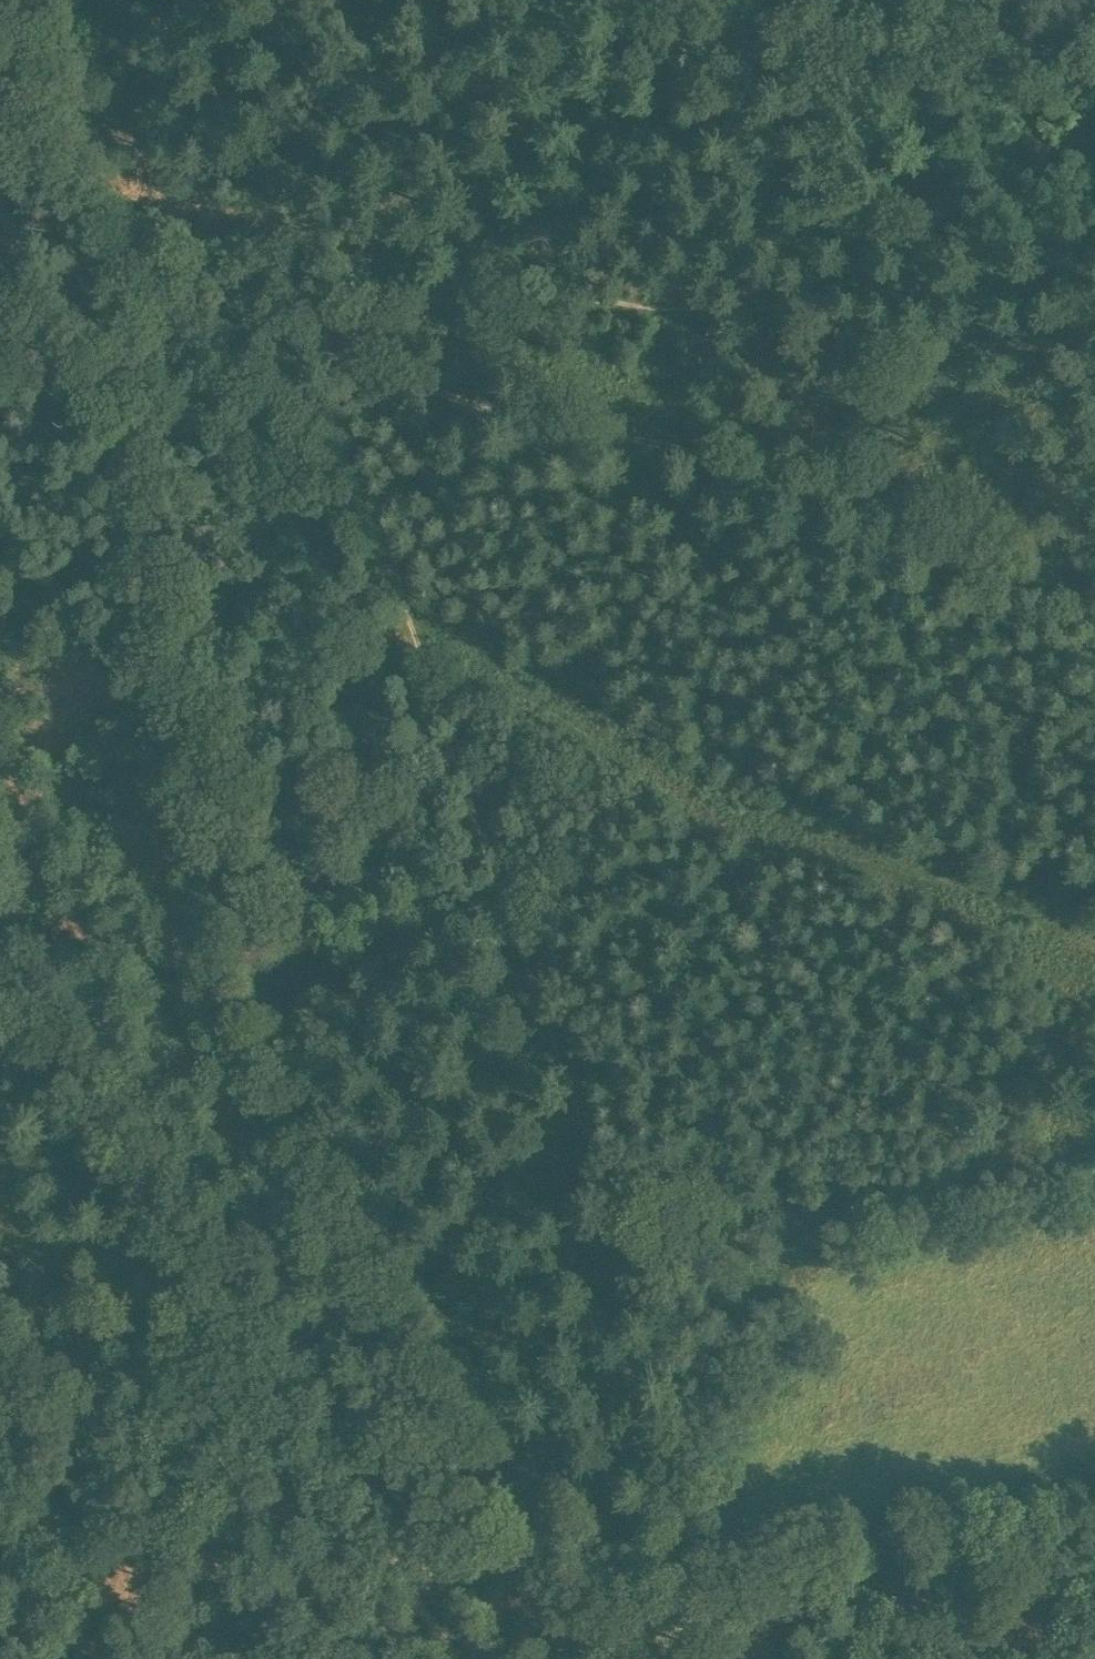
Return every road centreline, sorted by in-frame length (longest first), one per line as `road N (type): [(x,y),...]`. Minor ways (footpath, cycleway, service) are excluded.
road 1 (track): [(0,954),(463,1658)]
road 2 (track): [(88,325),(0,5)]

